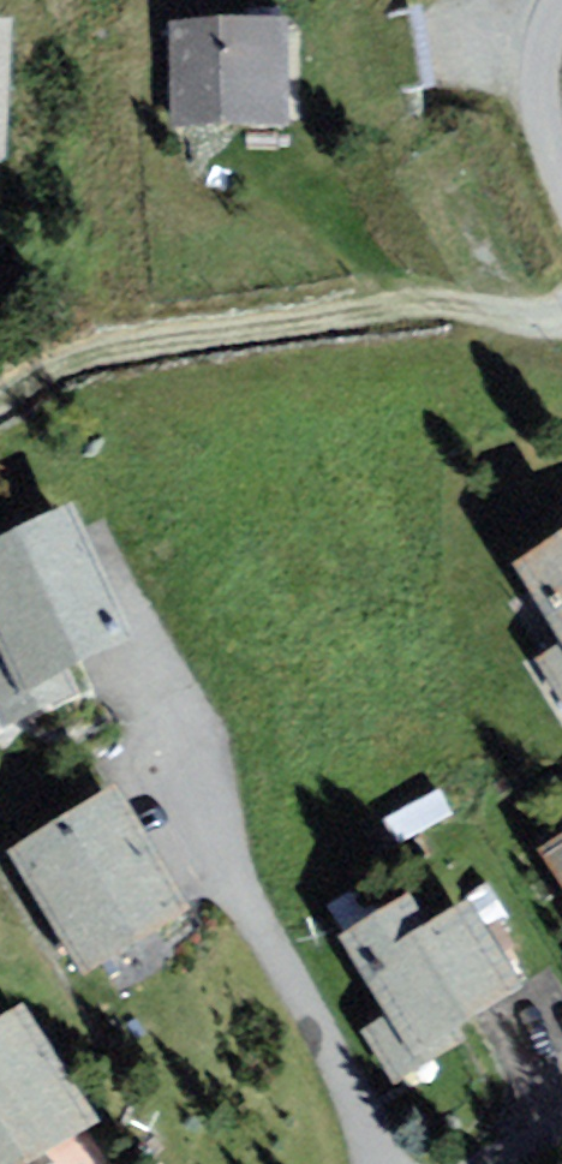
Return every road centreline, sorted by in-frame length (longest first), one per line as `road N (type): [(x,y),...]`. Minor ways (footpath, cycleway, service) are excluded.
road 1 (track): [(0,410),(110,358),(446,302),(561,309)]
road 2 (residential): [(561,0),(540,83),(561,179)]

